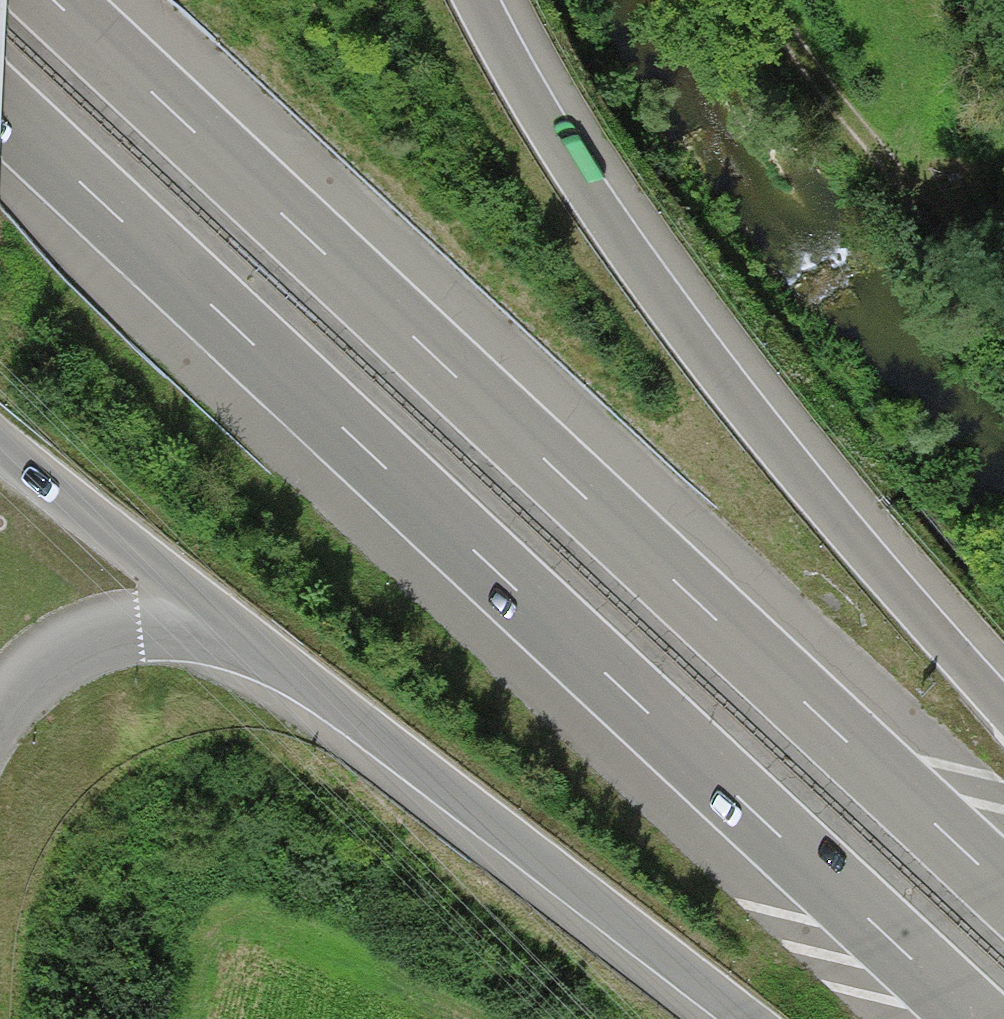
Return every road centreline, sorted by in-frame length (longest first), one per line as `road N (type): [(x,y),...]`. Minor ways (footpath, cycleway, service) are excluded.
road 1 (motorway): [(0,110),(970,1018)]
road 2 (motorway): [(1003,887),(51,0)]
road 3 (motorway): [(1003,703),(712,357),(630,246),(481,0)]
road 4 (motorway): [(248,638),(743,1018)]
road 5 (track): [(1003,318),(896,187),(767,0)]
road 6 (motorway): [(0,443),(248,638)]
road 7 (motorway): [(0,706),(54,657),(111,630),(165,624),(248,638)]

